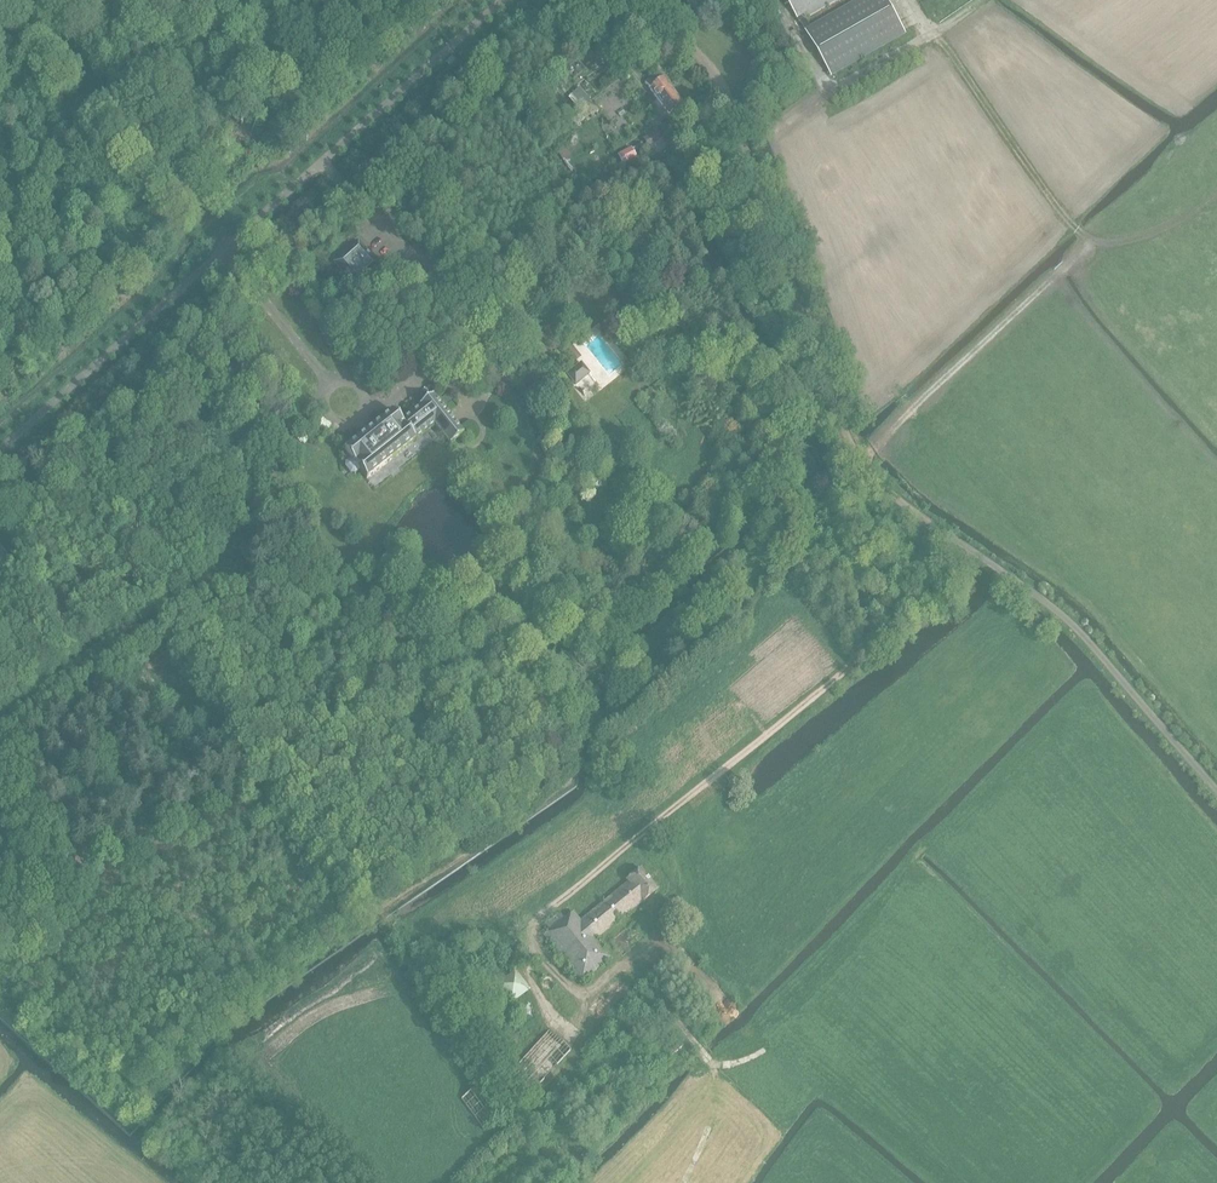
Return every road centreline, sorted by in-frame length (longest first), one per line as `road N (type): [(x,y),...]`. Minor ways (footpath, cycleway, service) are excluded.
road 1 (residential): [(1216,790),(1083,636),(855,461),(721,83),(638,0)]
road 2 (track): [(926,25),(1078,231),(1119,243),(1159,232),(1216,191)]
road 3 (track): [(19,0),(120,126)]

